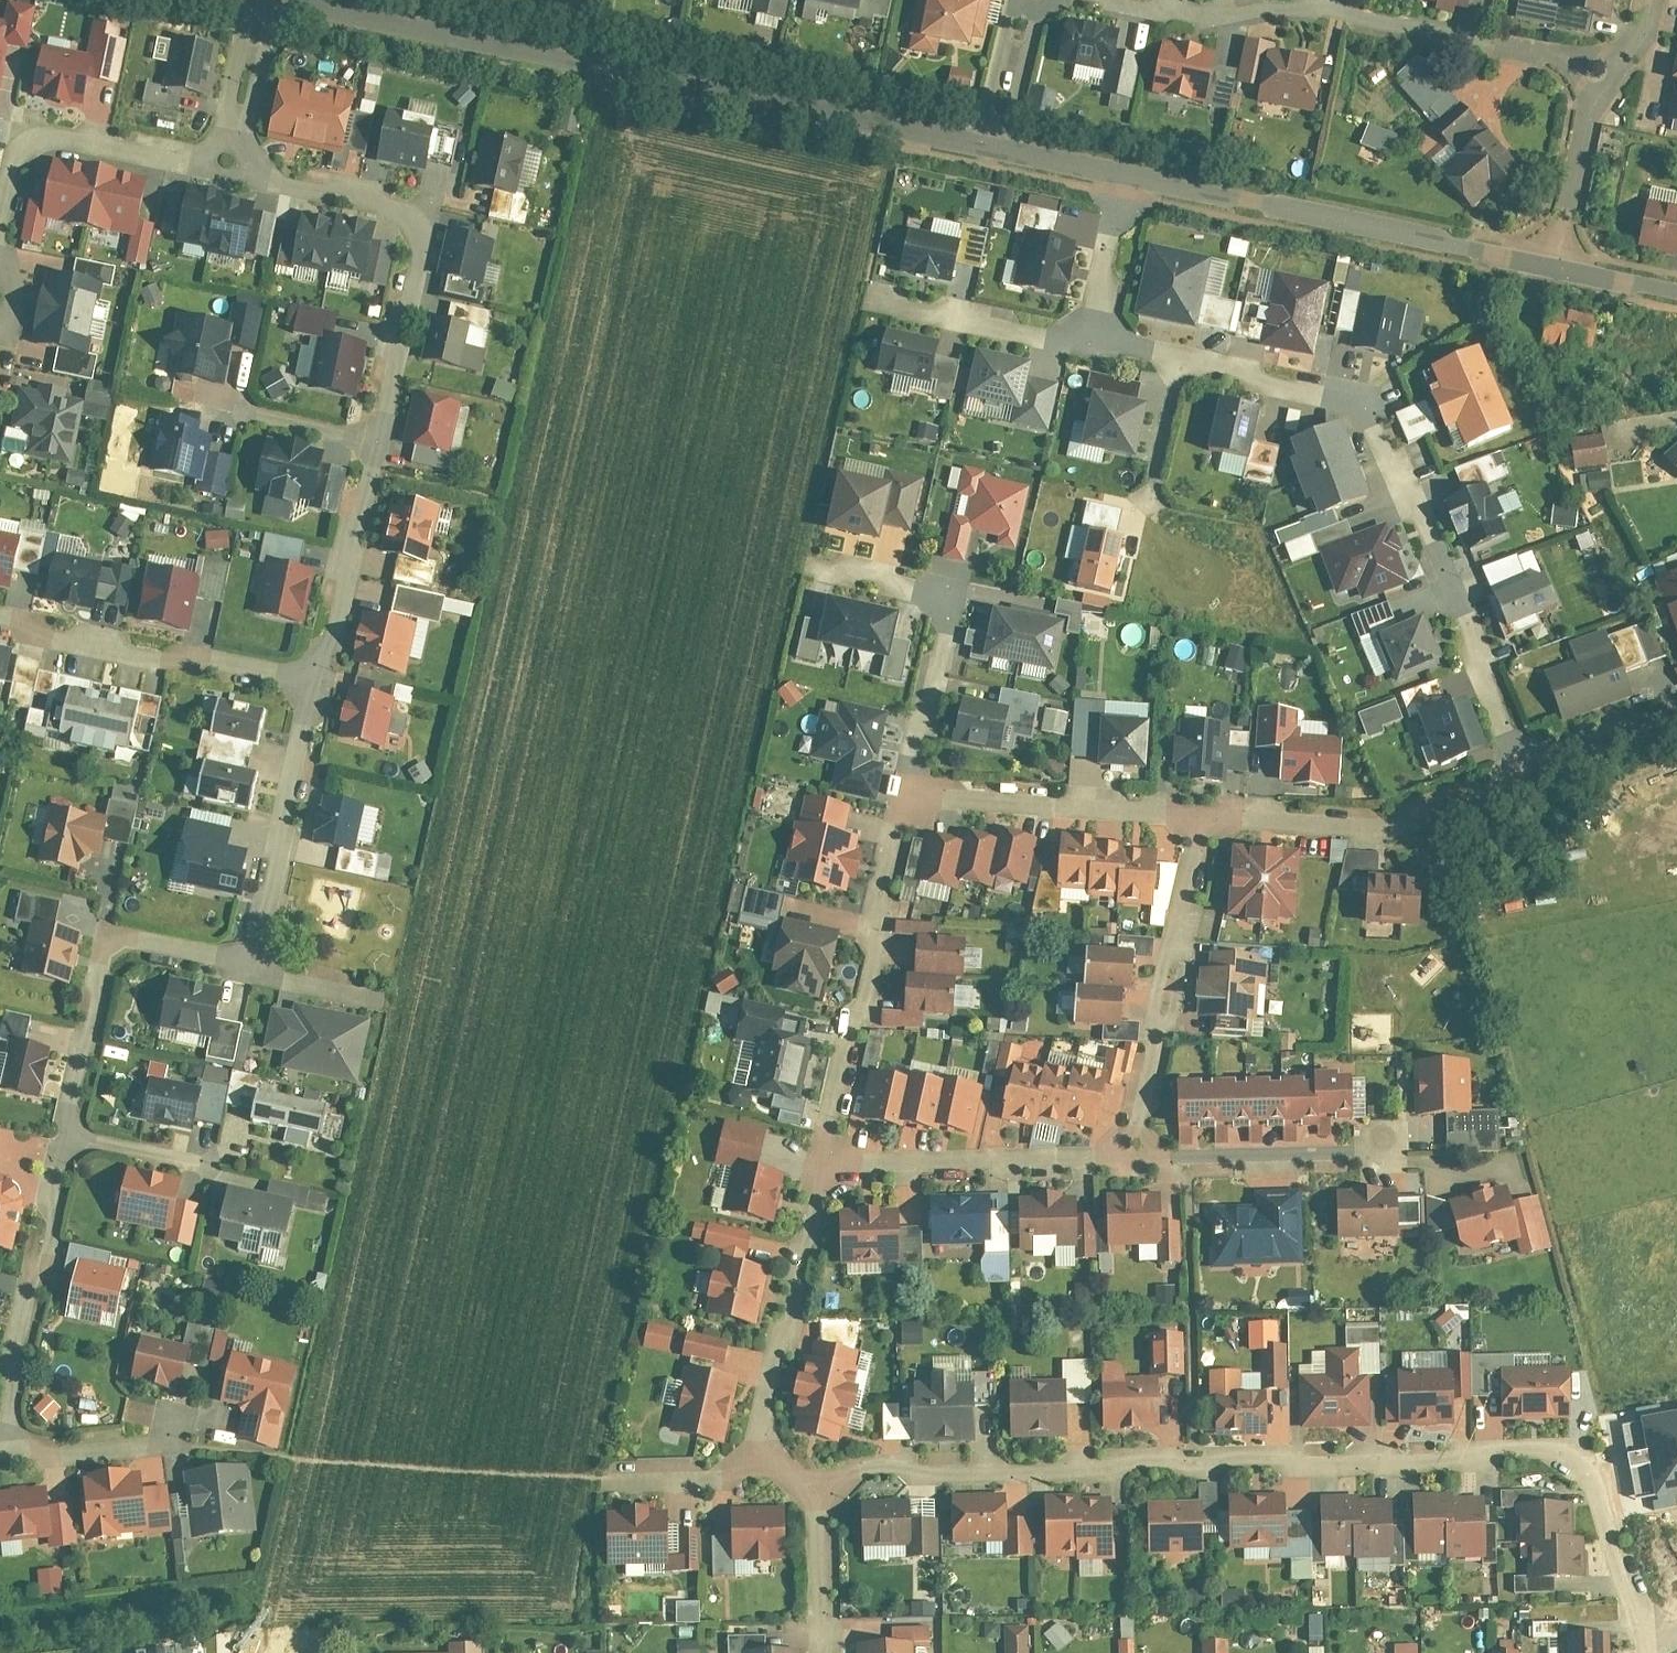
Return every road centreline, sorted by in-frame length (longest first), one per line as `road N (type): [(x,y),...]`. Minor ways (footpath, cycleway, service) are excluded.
road 1 (residential): [(1641,1641),(1594,1480),(1562,1457),(860,1475),(817,1489)]
road 2 (unclassified): [(264,5),(981,151)]
road 3 (residential): [(1184,367),(1357,404),(1383,429),(1519,775)]
road 4 (residential): [(1107,0),(1173,17),(1330,9),(1599,74)]
road 5 (unclassified): [(1139,183),(1562,277)]
road 6 (residential): [(230,169),(397,205),(418,226),(372,452)]
road 7 (residential): [(823,1170),(906,805)]
road 8 (residential): [(906,805),(952,601),(812,569)]
road 9 (residential): [(1122,1160),(1206,822)]
road 10 (residential): [(252,971),(121,944),(107,961),(68,1140)]
road 11 (residential): [(1206,822),(1413,828),(1519,775)]
road 12 (residential): [(313,692),(0,629)]
road 13 (residential): [(68,1140),(0,1442)]
road 14 (residential): [(754,1468),(823,1170)]
road 15 (residential): [(906,805),(1206,822)]
road 16 (residential): [(823,1170),(1122,1160)]
road 17 (residential): [(230,169),(43,136),(17,151),(0,218)]
road 18 (residential): [(313,692),(252,971)]
road 19 (residential): [(1122,1160),(1386,1155)]
road 20 (residential): [(372,452),(337,624),(313,692)]
road 21 (residential): [(1096,346),(870,301)]
road 22 (residential): [(1599,74),(1562,277)]
road 23 (residential): [(172,1447),(0,1456)]
road 24 (residential): [(1139,183),(1096,346)]
road 25 (residential): [(1519,775),(1676,716)]
road 26 (residential): [(230,169),(264,5)]
road 27 (residential): [(817,1489),(823,1652)]
road 28 (unclassified): [(981,151),(1139,183)]
road 29 (residential): [(1024,0),(981,151)]
road 30 (residential): [(1184,367),(1146,519)]
road 31 (residential): [(68,1140),(206,1171)]
road 32 (residential): [(754,1468),(618,1488)]
road 33 (residential): [(252,971),(384,1007)]
road 34 (residential): [(372,452),(244,421)]

